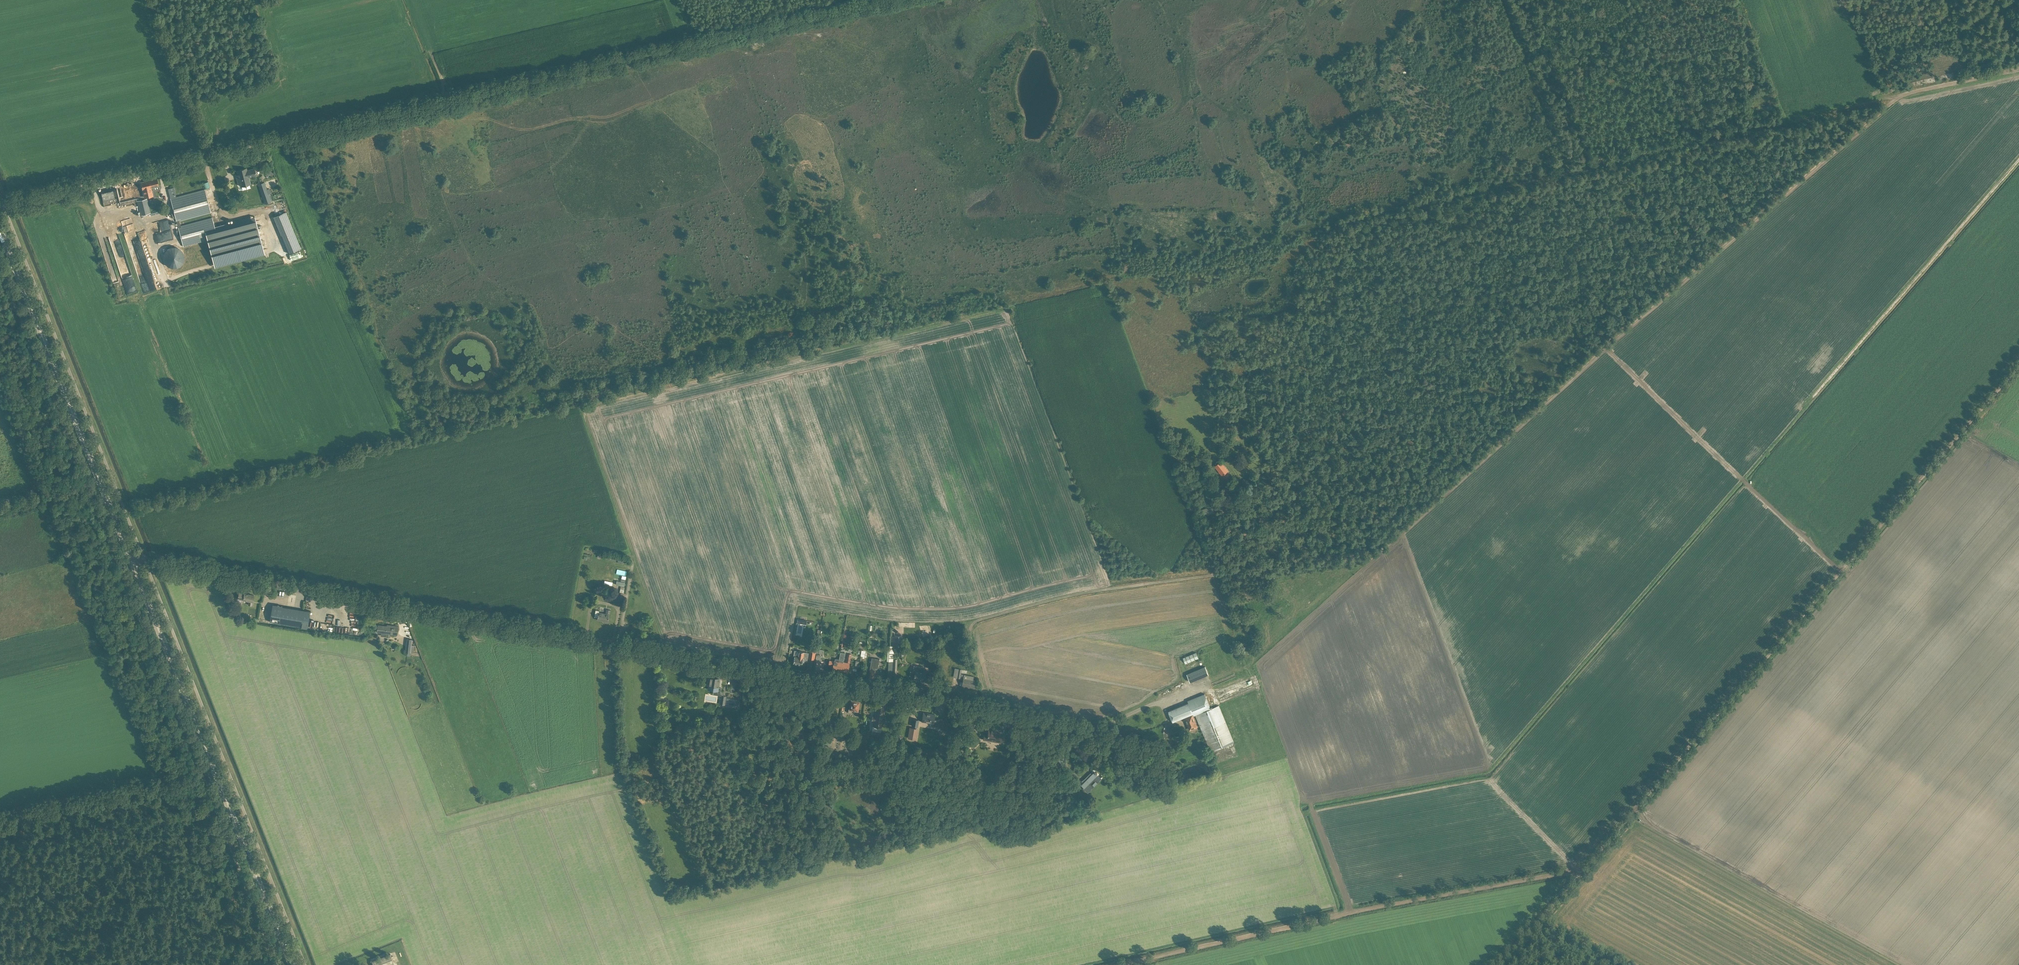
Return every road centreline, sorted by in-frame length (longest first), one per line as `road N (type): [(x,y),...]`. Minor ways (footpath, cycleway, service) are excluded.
road 1 (track): [(1896,96),(1376,555),(1067,596),(980,619),(970,630),(986,707)]
road 2 (unclassified): [(1101,726),(145,561)]
road 3 (track): [(1584,869),(2018,366)]
road 4 (track): [(293,139),(880,0)]
road 5 (track): [(1584,869),(1123,964)]
road 6 (primary): [(292,964),(131,559)]
road 7 (unclassified): [(307,964),(145,561)]
road 8 (unclassified): [(271,964),(118,560)]
road 9 (track): [(1896,96),(1505,187)]
road 10 (unclassified): [(145,561),(3,203)]
road 11 (primary): [(131,559),(0,230)]
road 12 (unclassified): [(118,560),(0,261)]
road 13 (track): [(1813,398),(2018,162)]
road 14 (unclassified): [(3,203),(293,139)]
road 15 (track): [(0,815),(200,768)]
road 16 (track): [(1632,0),(1681,145)]
road 17 (unclassified): [(1101,726),(1157,701),(1164,706),(1163,725),(1125,729)]
road 18 (track): [(1501,964),(1584,869)]

